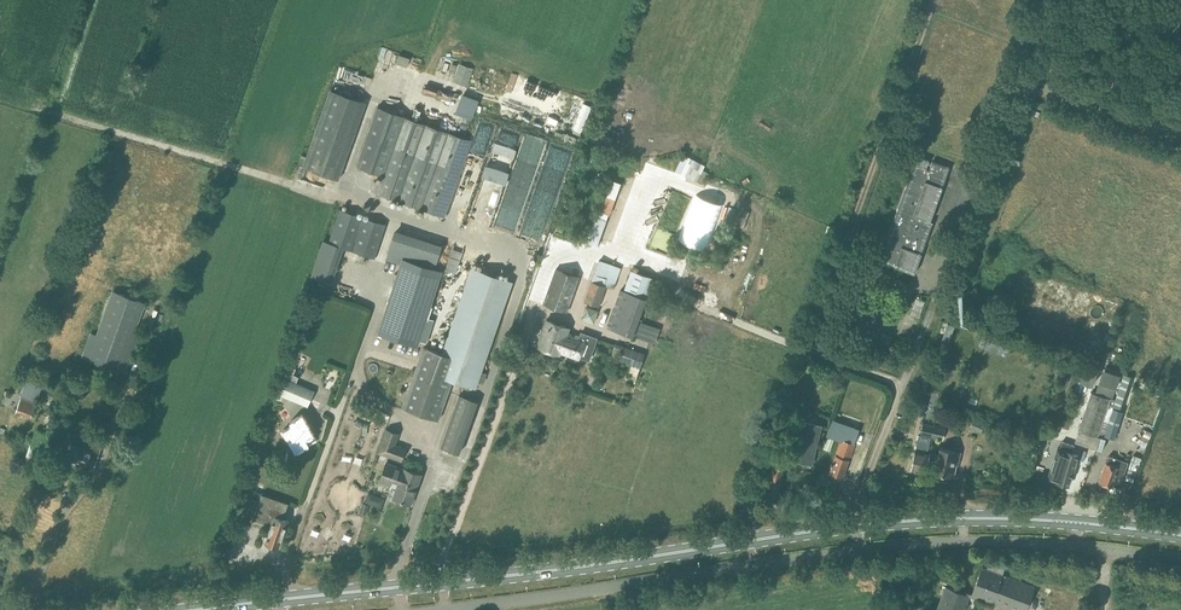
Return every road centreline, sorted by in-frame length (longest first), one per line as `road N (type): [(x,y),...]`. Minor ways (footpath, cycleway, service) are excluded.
road 1 (primary): [(1180,541),(936,524),(196,609)]
road 2 (unclassified): [(1180,563),(1034,543),(927,547),(437,609)]
road 3 (track): [(437,460),(353,376),(377,309),(393,217),(54,114),(39,102)]

